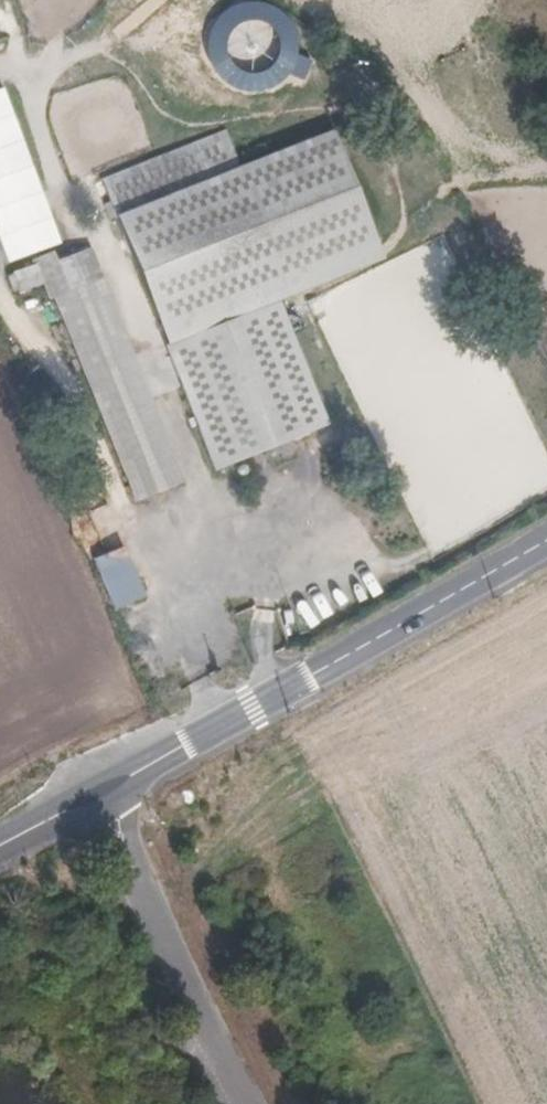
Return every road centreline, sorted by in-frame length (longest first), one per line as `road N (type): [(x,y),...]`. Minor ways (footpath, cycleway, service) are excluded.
road 1 (track): [(273,697),(193,472),(94,246),(79,253),(13,63),(0,68)]
road 2 (secondary): [(131,772),(546,539)]
road 3 (track): [(23,91),(86,58),(117,62),(177,112),(235,113),(310,93)]
road 4 (residential): [(135,859),(249,1103)]

